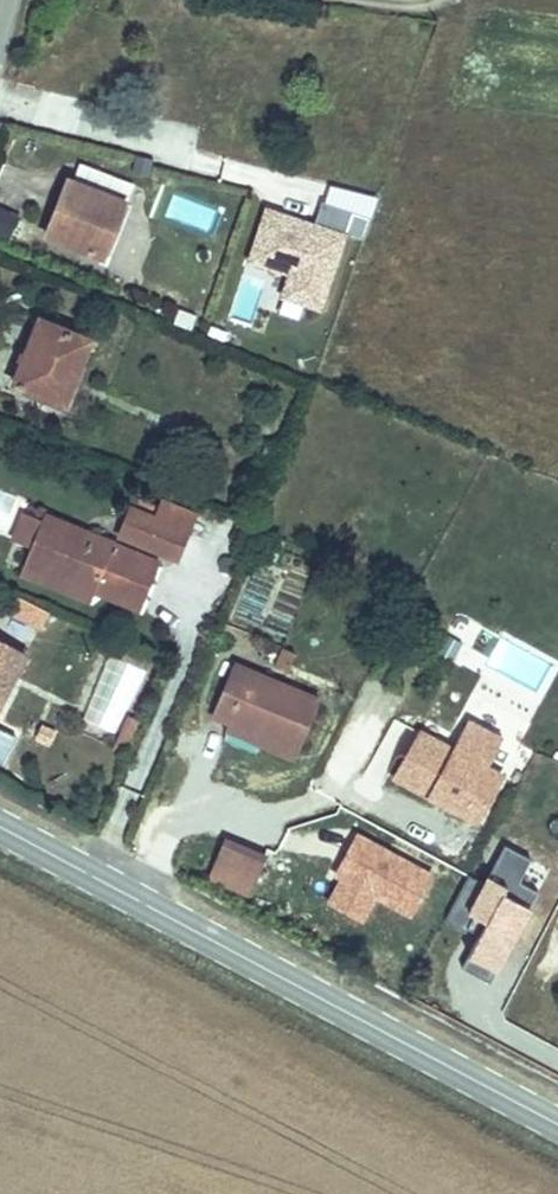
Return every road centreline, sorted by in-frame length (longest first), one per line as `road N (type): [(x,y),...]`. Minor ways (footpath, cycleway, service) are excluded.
road 1 (secondary): [(557,1124),(0,827)]

